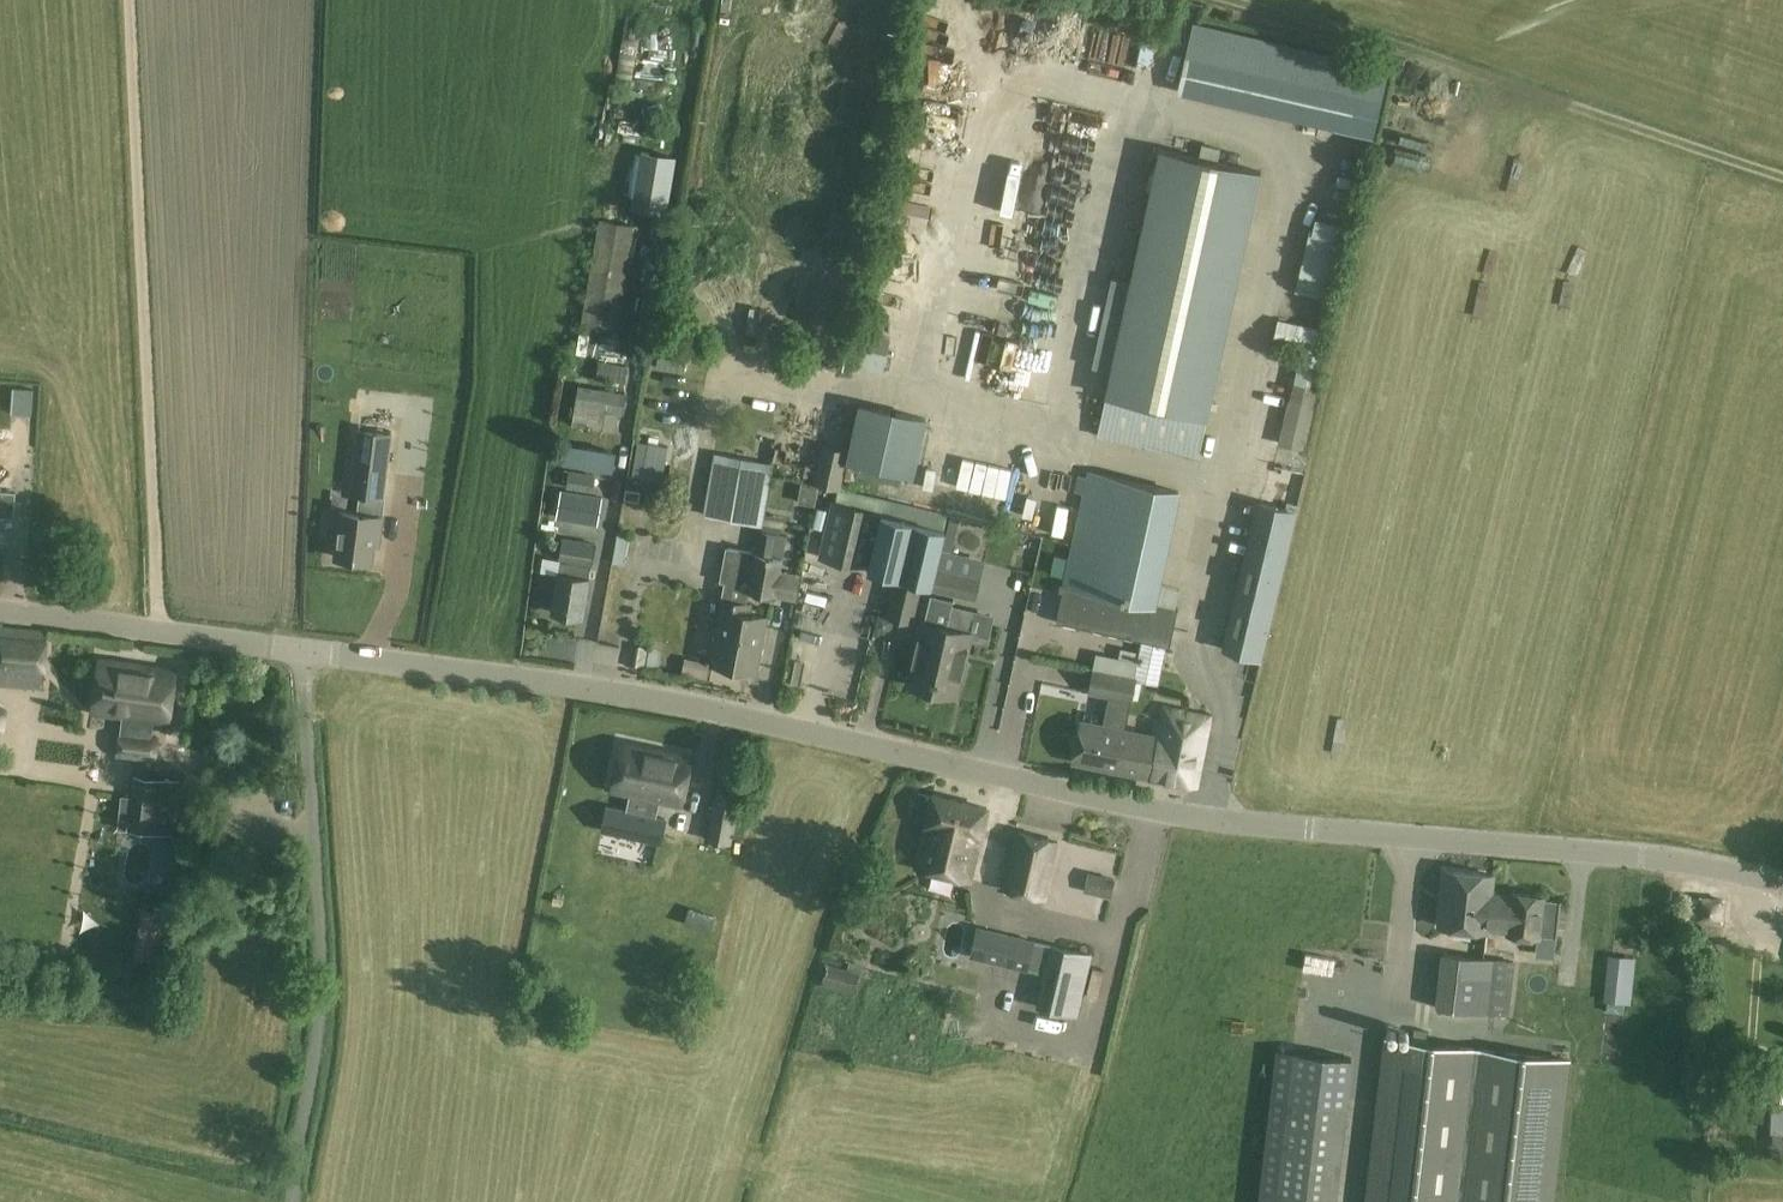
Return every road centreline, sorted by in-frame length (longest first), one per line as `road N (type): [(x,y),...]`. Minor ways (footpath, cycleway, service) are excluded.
road 1 (tertiary): [(1782,885),(1640,857),(1210,819),(722,712),(302,651)]
road 2 (track): [(131,0),(160,632)]
road 3 (track): [(1782,175),(1235,0)]
road 4 (unclassified): [(286,1201),(320,988),(302,651)]
road 5 (tertiary): [(302,651),(0,611)]

